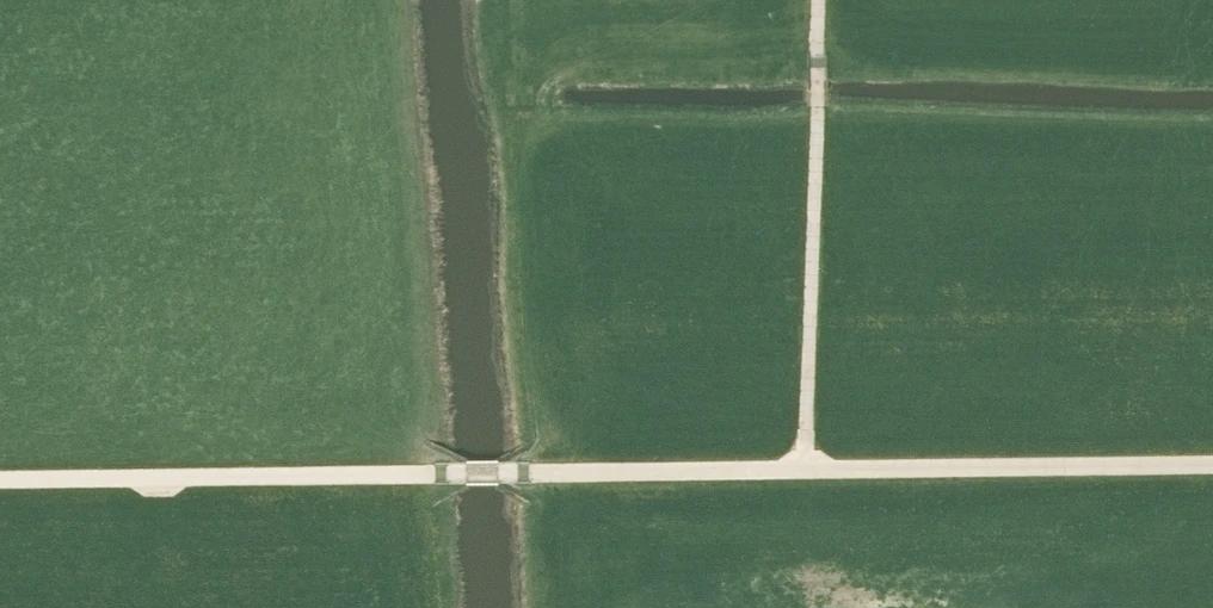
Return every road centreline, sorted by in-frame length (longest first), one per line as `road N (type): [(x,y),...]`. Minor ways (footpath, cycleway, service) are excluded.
road 1 (track): [(805,468),(820,0)]

